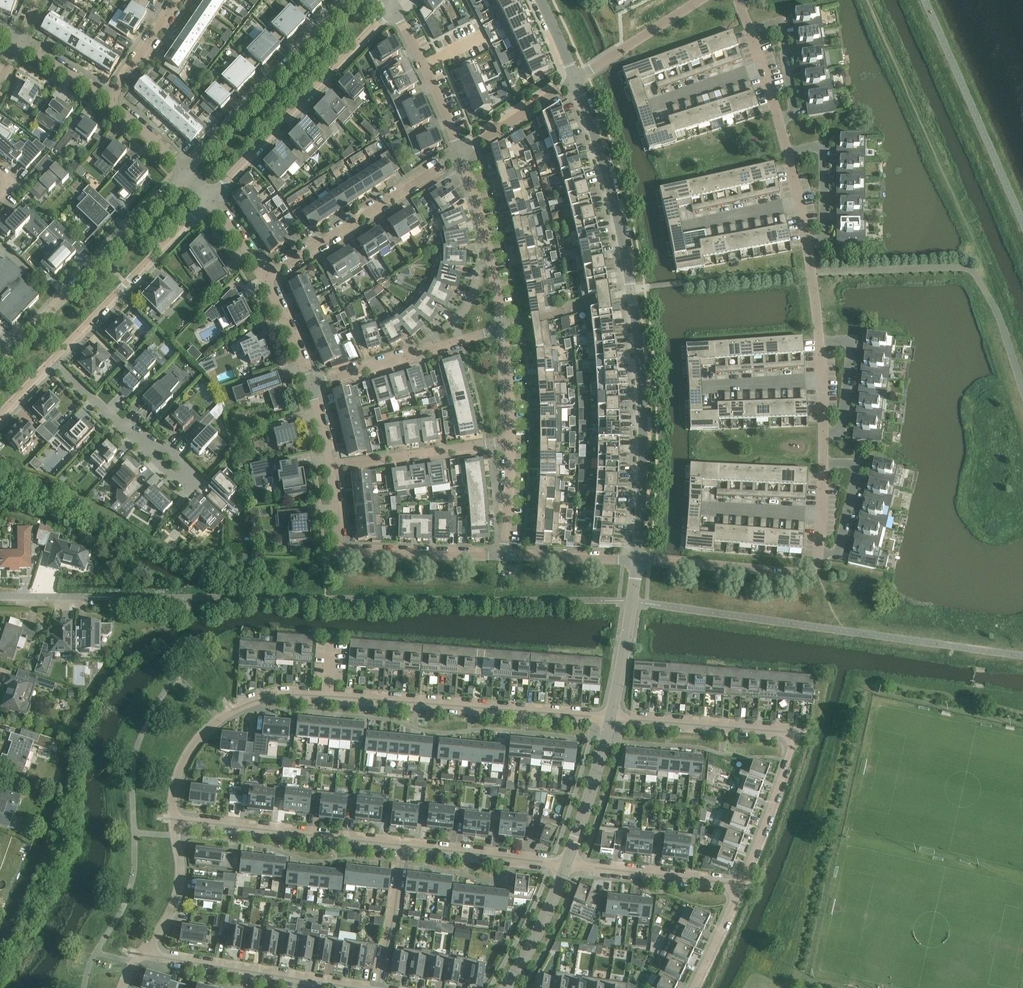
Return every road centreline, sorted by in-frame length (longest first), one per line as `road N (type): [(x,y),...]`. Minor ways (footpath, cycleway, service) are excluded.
road 1 (residential): [(657,559),(797,573),(810,572),(820,553),(823,381),(812,273),(779,118),(739,0)]
road 2 (unclassified): [(638,559),(645,454),(639,334),(622,232),(576,79)]
road 3 (residential): [(611,718),(289,694),(220,719)]
road 4 (residential): [(633,602),(1022,656)]
road 5 (residential): [(742,884),(792,735),(611,718)]
road 6 (unclassified): [(185,172),(0,366)]
road 7 (unclassified): [(209,200),(394,9)]
road 8 (residential): [(504,556),(342,550),(331,467)]
road 9 (unclassified): [(351,0),(185,172)]
road 10 (residential): [(264,279),(461,151)]
road 11 (residential): [(174,819),(403,845)]
road 12 (unclassified): [(52,360),(209,200)]
road 13 (residential): [(312,386),(503,328)]
road 14 (residential): [(331,467),(511,440)]
road 15 (residential): [(503,328),(461,151)]
road 16 (residential): [(567,865),(742,884)]
road 17 (residential): [(403,845),(567,865)]
road 18 (residential): [(143,955),(305,980)]
road 19 (residential): [(461,151),(394,9)]
road 20 (unclassified): [(567,865),(611,718)]
road 21 (residential): [(700,0),(576,79)]
road 22 (residential): [(143,955),(180,891),(174,819)]
road 23 (residential): [(377,987),(403,845)]
road 24 (residential): [(125,432),(187,489),(200,475),(175,452)]
road 25 (unclassified): [(506,987),(567,865)]
road 26 (residential): [(461,151),(576,79)]
road 27 (residential): [(638,559),(504,556)]
road 28 (residential): [(110,100),(178,0)]

